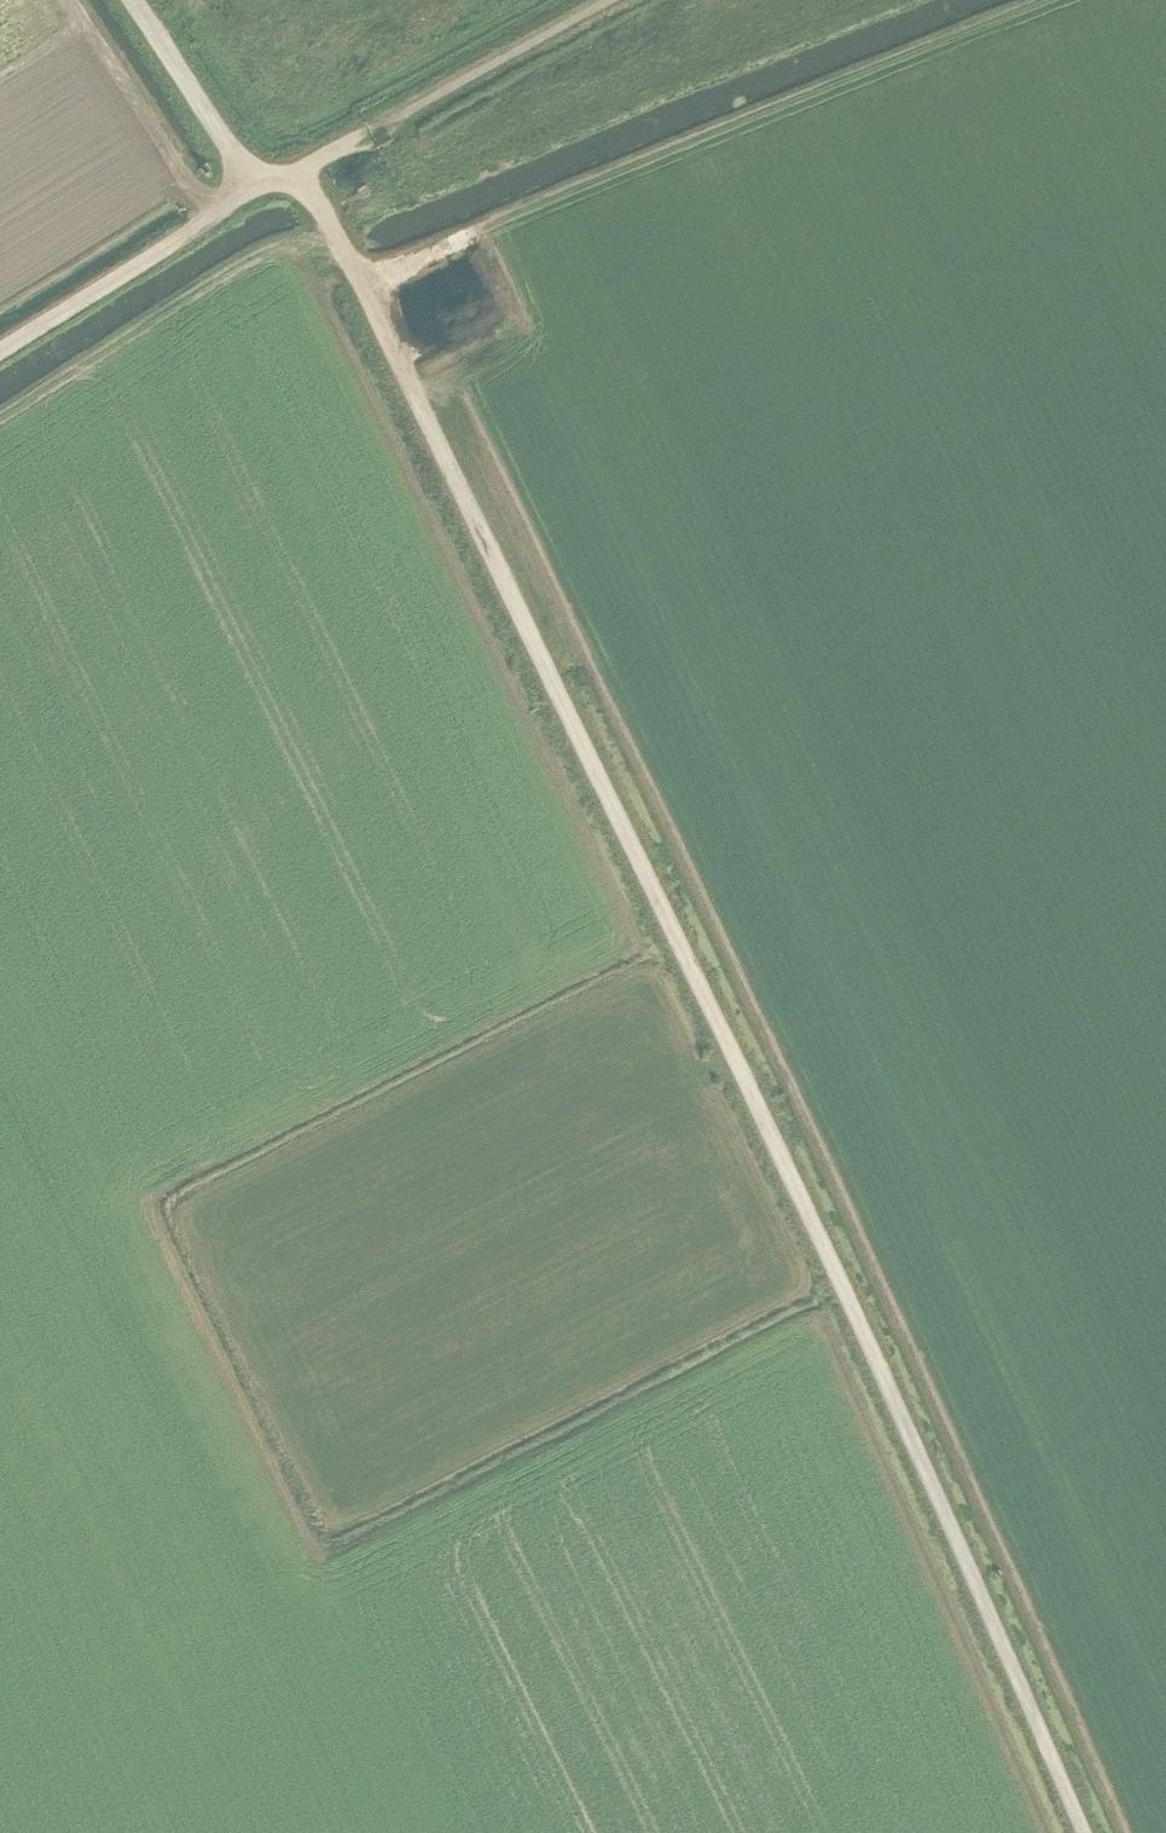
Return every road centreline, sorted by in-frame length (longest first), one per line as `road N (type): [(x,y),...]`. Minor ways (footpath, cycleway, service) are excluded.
road 1 (track): [(1086,1832),(725,1039),(324,211),(290,182),(331,152),(610,0)]
road 2 (track): [(1064,0),(354,272)]
road 3 (unclassified): [(251,169),(224,207),(191,232),(0,352)]
road 4 (unclassified): [(134,0),(251,169)]

